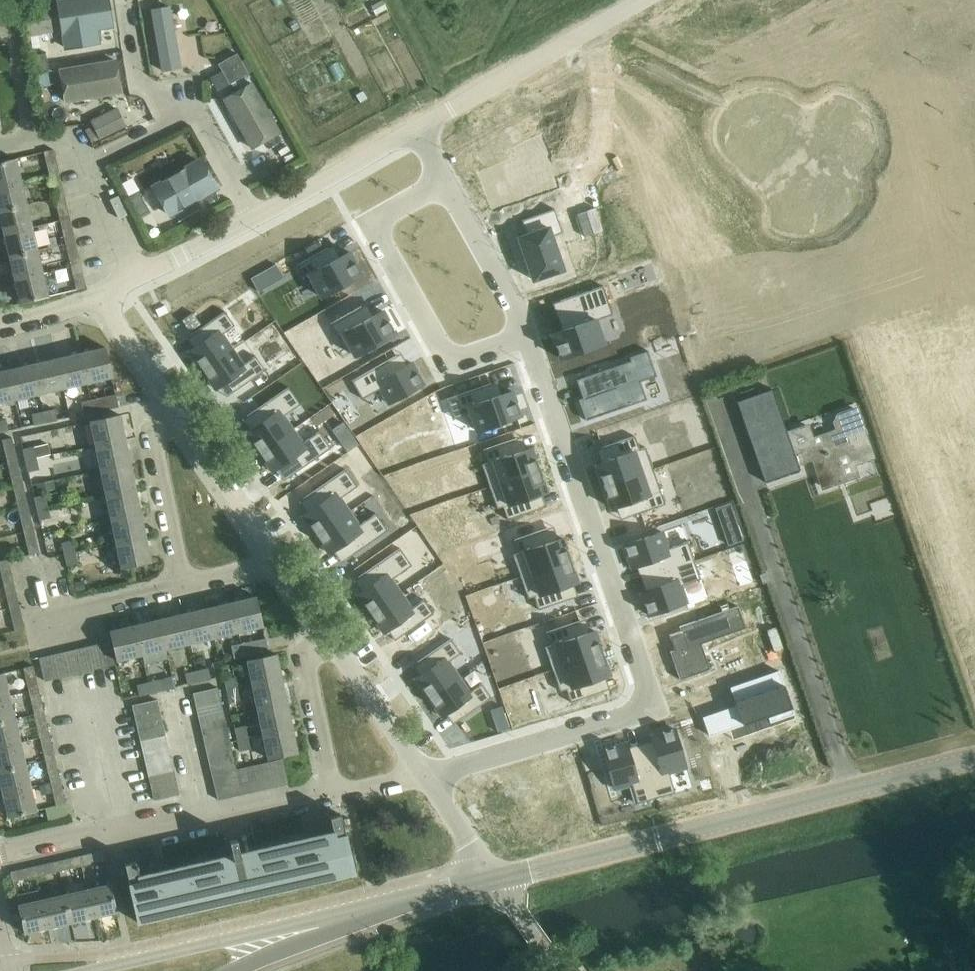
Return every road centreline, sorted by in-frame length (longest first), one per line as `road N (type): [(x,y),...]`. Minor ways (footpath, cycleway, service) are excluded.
road 1 (residential): [(426,777),(653,705),(524,335)]
road 2 (tertiary): [(493,882),(974,761)]
road 3 (unclassified): [(415,129),(643,0)]
road 4 (tertiary): [(324,926),(88,970)]
road 5 (residential): [(524,335),(507,284),(415,129)]
road 6 (residential): [(524,335),(452,360),(374,223)]
road 7 (residential): [(184,589),(154,429),(177,412)]
road 8 (unclassified): [(254,219),(415,129)]
road 9 (unclassified): [(281,563),(177,412)]
road 10 (tertiary): [(324,926),(493,882)]
road 11 (residential): [(333,794),(304,659),(329,637)]
road 12 (unclassified): [(426,777),(329,637)]
road 13 (residential): [(32,624),(184,589)]
road 14 (residential): [(82,685),(116,836)]
road 15 (residential): [(193,109),(142,81),(125,0)]
road 16 (unclassified): [(177,412),(101,296)]
road 17 (residential): [(203,819),(333,794)]
road 18 (residential): [(31,142),(11,23),(0,24)]
road 19 (residential): [(203,819),(175,691)]
road 20 (unclassified): [(141,277),(254,219)]
road 21 (unclassified): [(141,277),(83,165)]
road 22 (residential): [(254,219),(193,109)]
road 23 (unclassified): [(493,882),(426,777)]
road 24 (residential): [(83,165),(193,109)]

